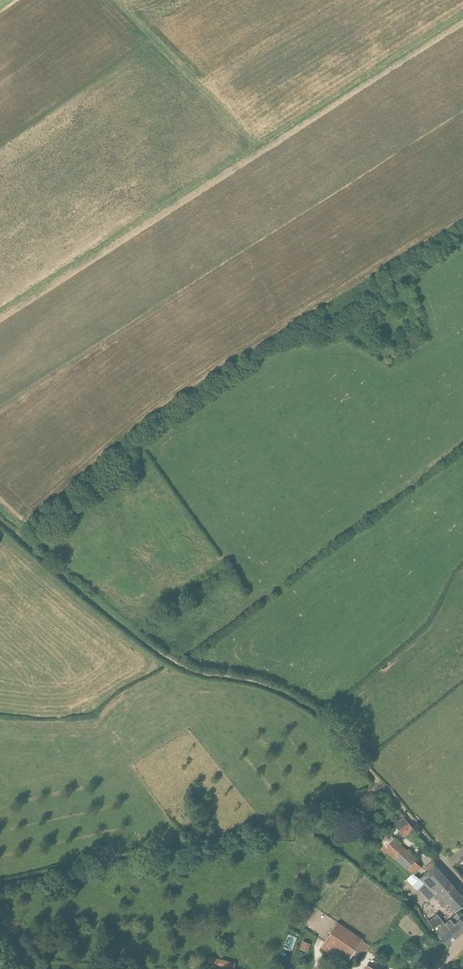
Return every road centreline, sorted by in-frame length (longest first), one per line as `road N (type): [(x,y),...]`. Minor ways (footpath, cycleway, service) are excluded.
road 1 (track): [(381,785),(312,708),(268,686),(170,660),(0,520)]
road 2 (track): [(381,785),(218,845),(0,885)]

